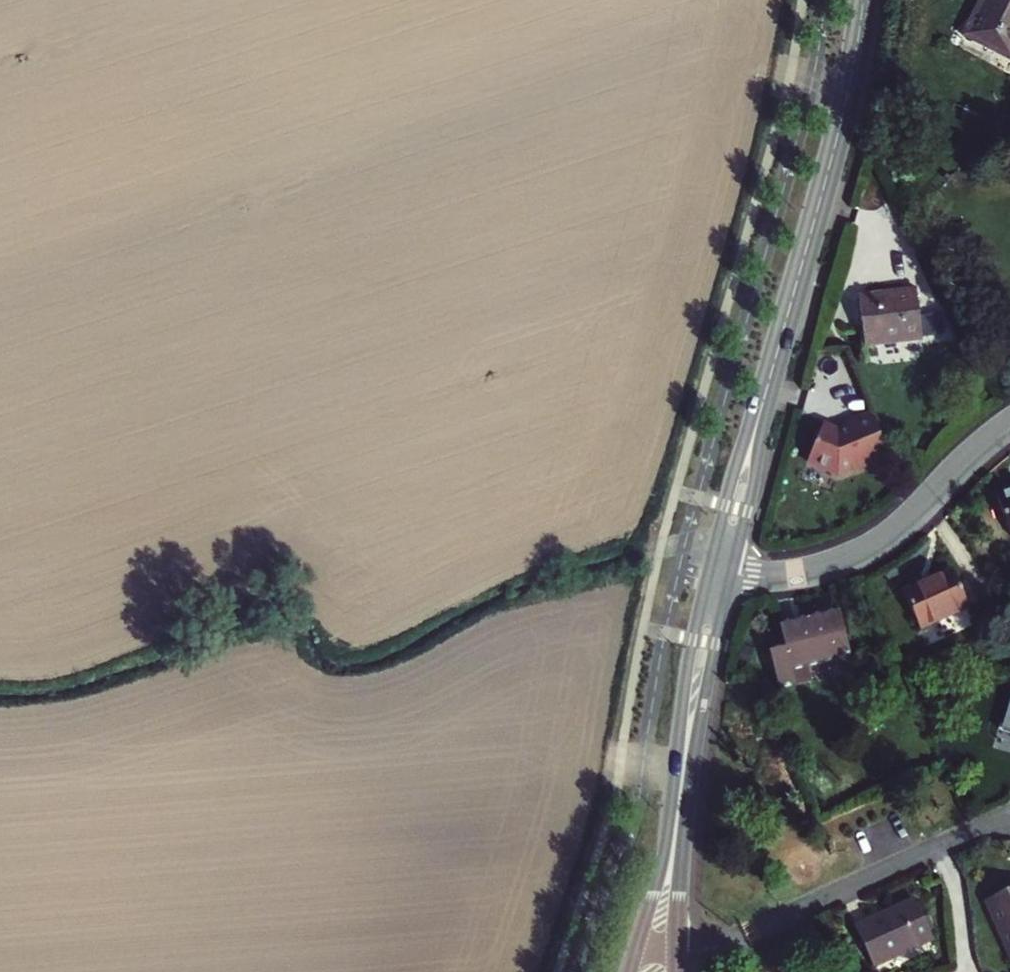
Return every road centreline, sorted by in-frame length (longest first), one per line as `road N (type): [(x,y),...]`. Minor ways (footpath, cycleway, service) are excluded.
road 1 (tertiary): [(863,0),(833,150),(721,577)]
road 2 (residential): [(678,954),(743,938),(1009,826)]
road 3 (residential): [(721,577),(799,573),(862,550),(1009,423)]
road 4 (tertiary): [(721,577),(680,809)]
road 5 (tertiary): [(680,809),(632,962)]
road 6 (tertiary): [(678,954),(680,809)]

